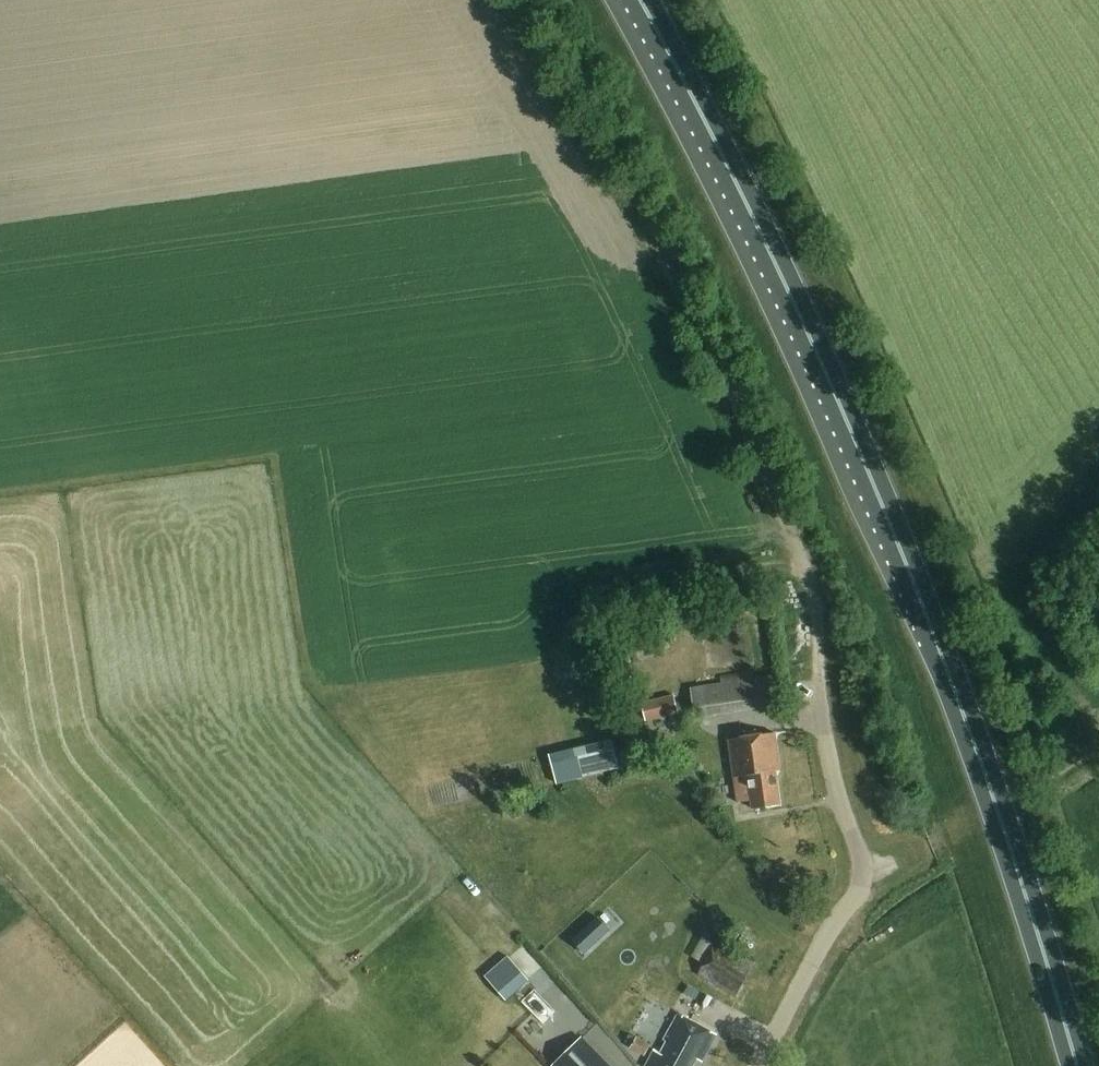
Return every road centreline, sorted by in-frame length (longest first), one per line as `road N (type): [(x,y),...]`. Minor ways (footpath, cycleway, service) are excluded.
road 1 (trunk): [(1078,1065),(987,775),(882,502),(773,257),(640,0)]
road 2 (residential): [(760,1065),(864,882),(825,733),(799,548)]

